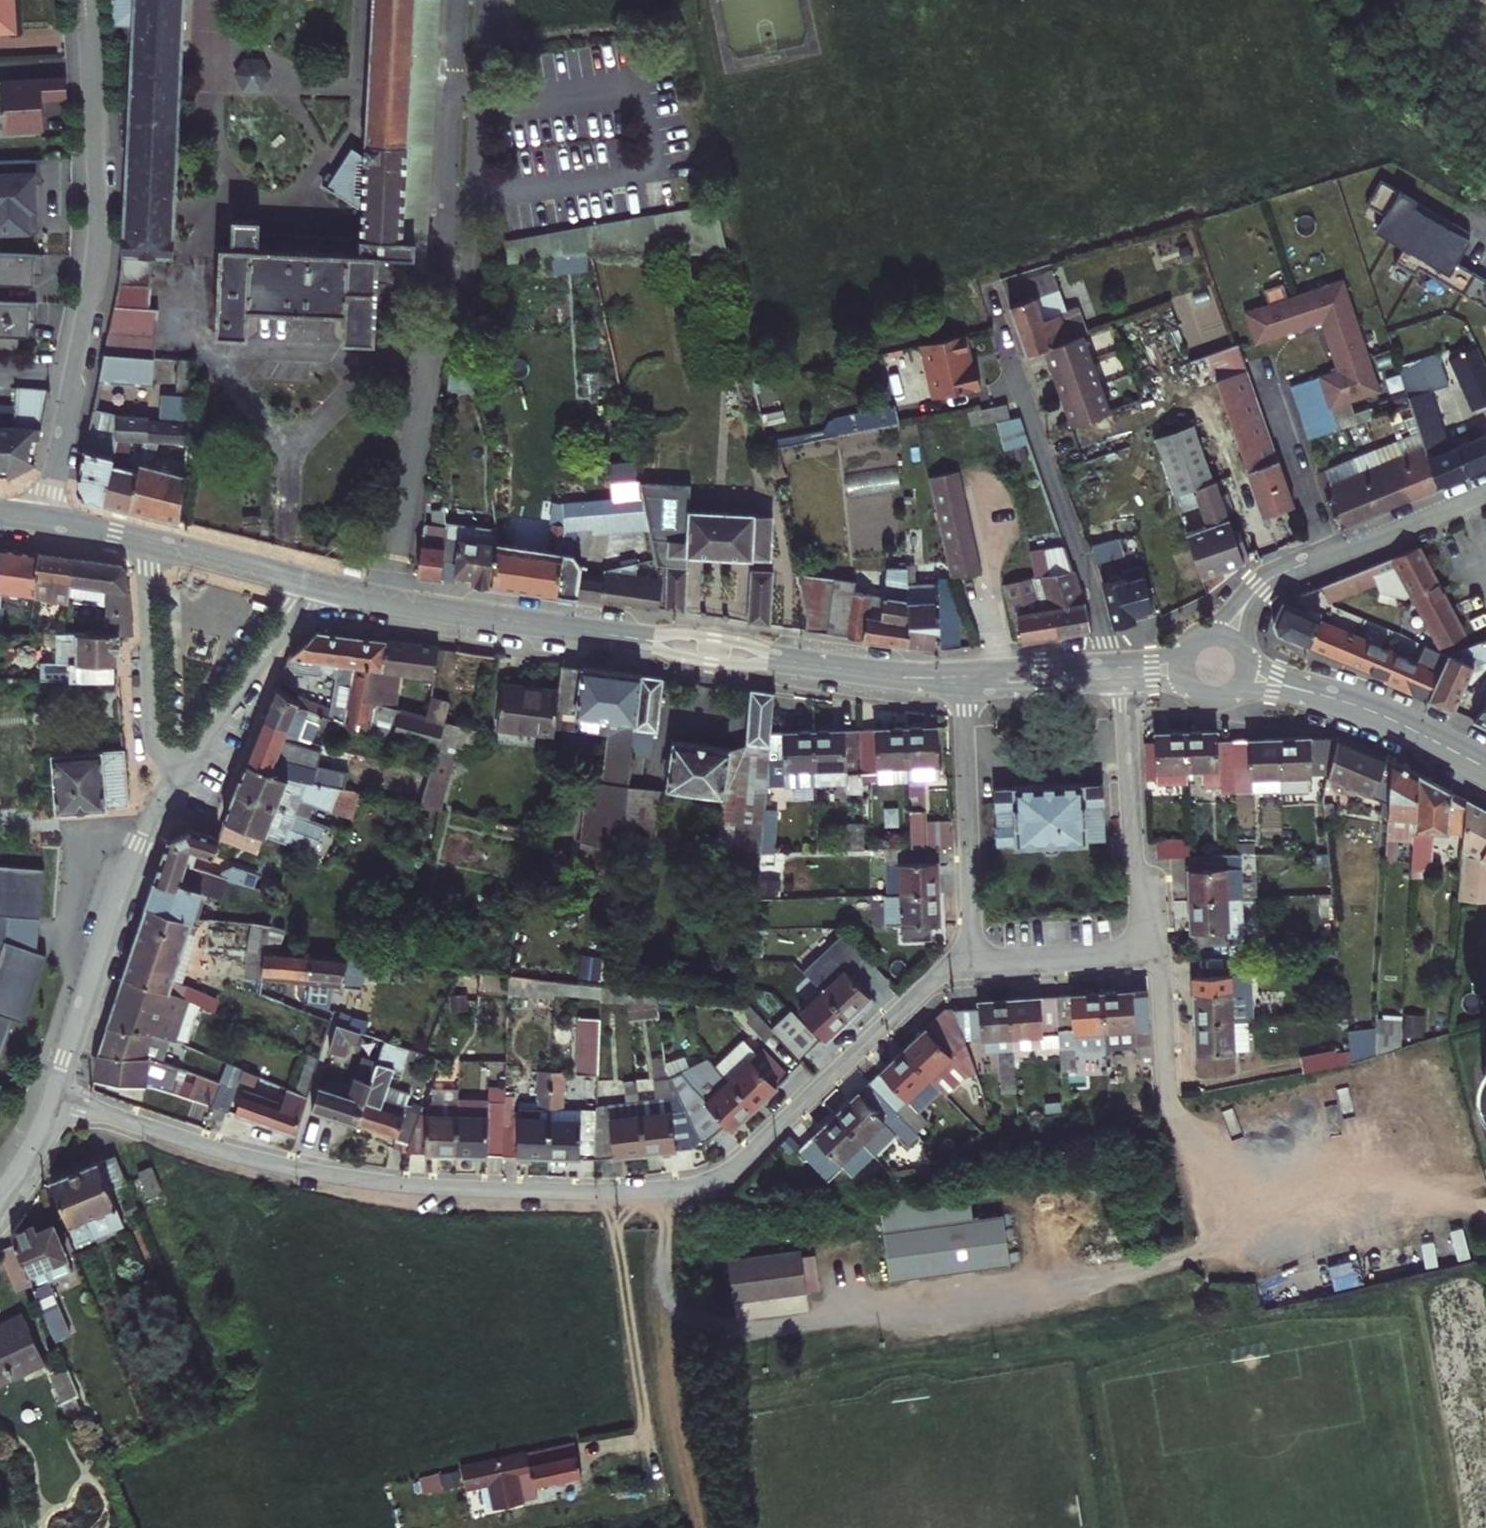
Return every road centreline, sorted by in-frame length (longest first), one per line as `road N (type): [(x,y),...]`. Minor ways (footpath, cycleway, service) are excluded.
road 1 (residential): [(974,964),(938,977),(745,1157),(692,1186),(596,1192),(360,1180),(227,1153),(56,1098)]
road 2 (tertiary): [(313,585),(713,652),(964,682)]
road 3 (residential): [(86,0),(95,250),(46,522)]
road 4 (residential): [(974,964),(1140,955),(1119,673)]
road 5 (residential): [(56,1098),(129,878),(182,772)]
road 6 (track): [(1171,1103),(1191,1138),(1240,1168),(1390,1176),(1480,1210)]
road 7 (tertiary): [(1214,674),(1351,704),(1485,770)]
road 8 (residential): [(964,682),(974,964)]
road 9 (residential): [(147,543),(154,743),(182,772)]
road 10 (residential): [(182,772),(313,585)]
road 11 (residential): [(1332,553),(1264,369)]
road 12 (residential): [(1214,674),(1258,590),(1332,553)]
road 13 (tertiary): [(147,543),(313,585)]
road 14 (residential): [(1332,553),(1485,488)]
road 15 (tertiary): [(964,682),(1119,673)]

